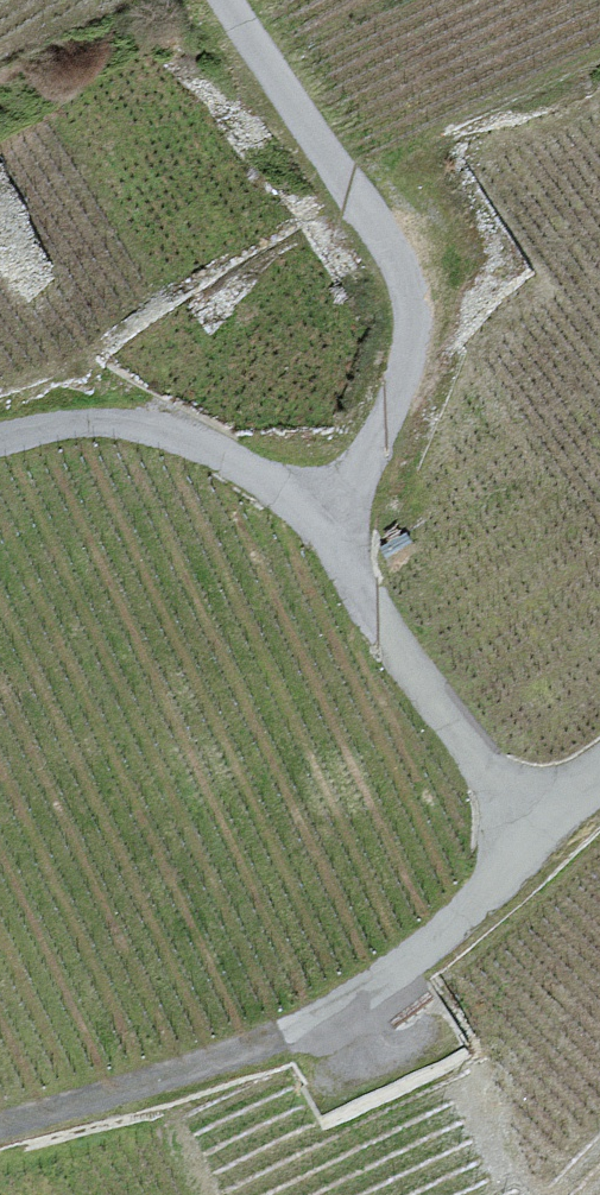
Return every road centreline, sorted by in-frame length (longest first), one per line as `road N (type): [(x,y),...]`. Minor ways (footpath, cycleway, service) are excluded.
road 1 (unclassified): [(324,531),(390,411),(410,293),(388,242),(227,0)]
road 2 (unclassified): [(529,844),(324,531)]
road 3 (unclassified): [(0,440),(92,423),(153,430),(243,470),(324,531)]
road 4 (track): [(293,1033),(0,1130)]
road 5 (unclassified): [(529,844),(420,953),(293,1033)]

